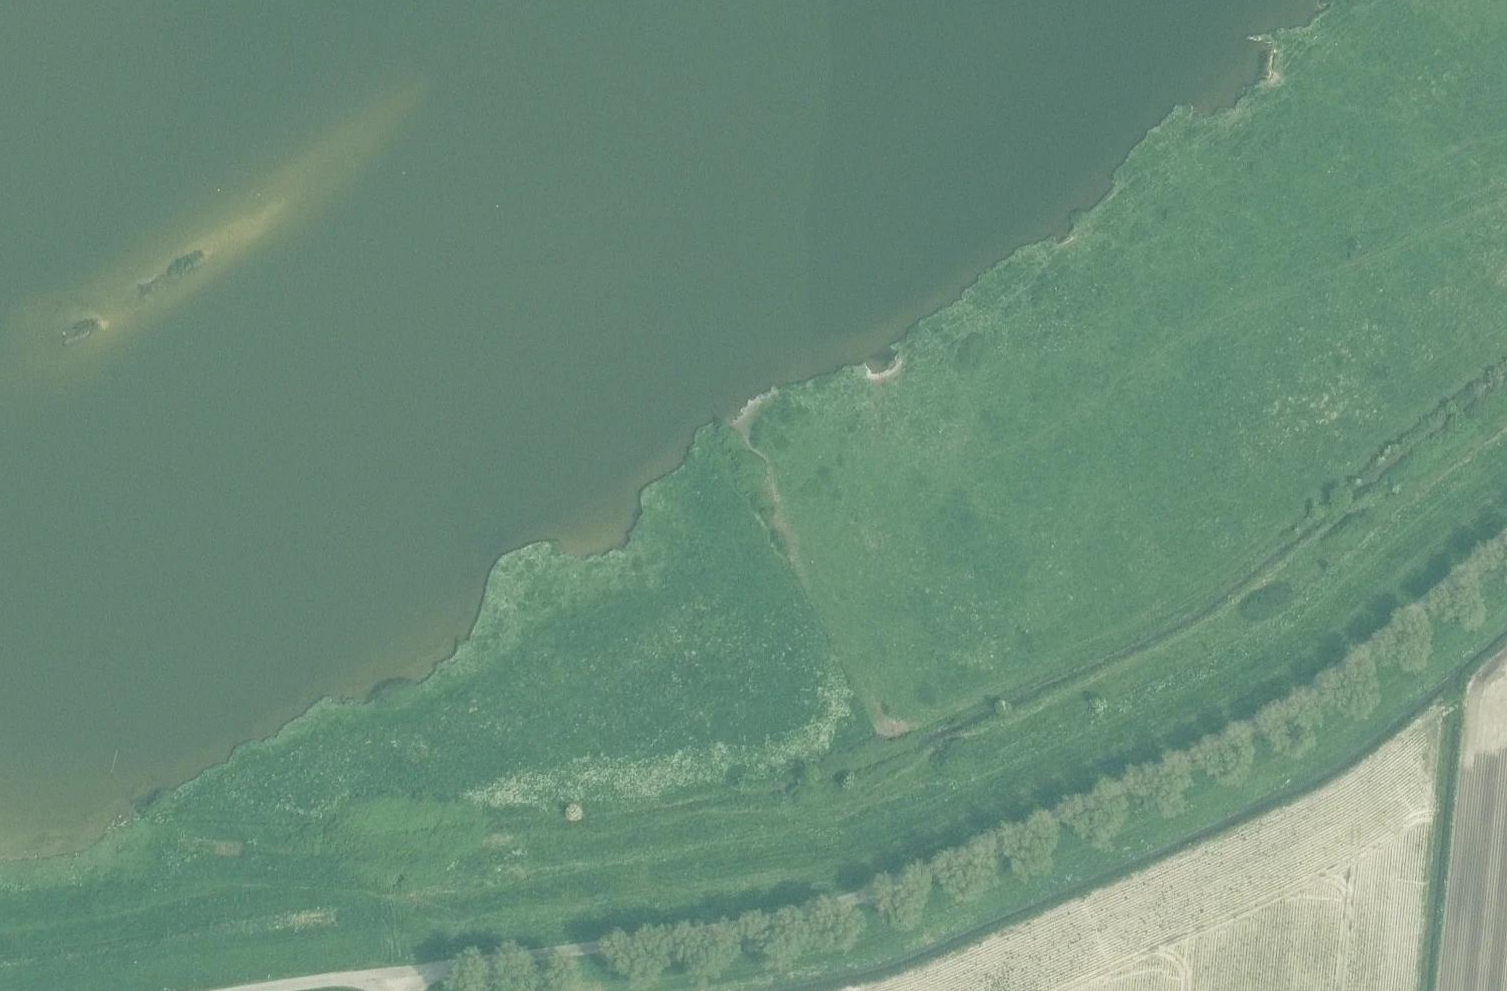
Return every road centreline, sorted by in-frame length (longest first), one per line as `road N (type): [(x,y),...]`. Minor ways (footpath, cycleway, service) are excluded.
road 1 (unclassified): [(1506,533),(1304,694),(1017,832),(854,895),(718,929),(396,974)]
road 2 (unclassified): [(253,990),(396,974)]

